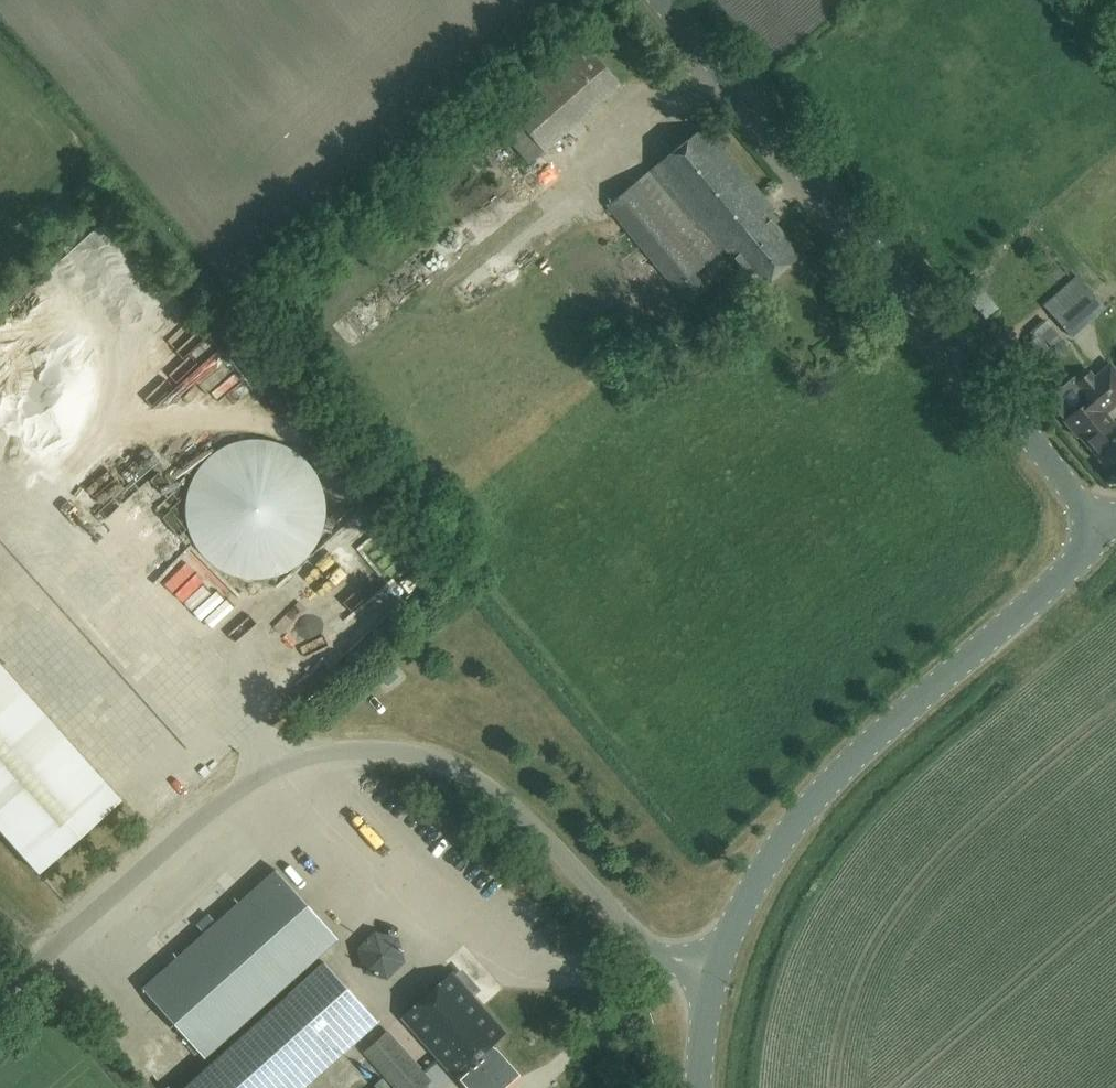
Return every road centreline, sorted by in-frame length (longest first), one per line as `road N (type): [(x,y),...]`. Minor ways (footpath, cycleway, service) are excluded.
road 1 (unclassified): [(0,995),(259,786),(346,760),(417,769),(463,793),(605,927),(663,966),(717,984)]
road 2 (tertiary): [(1072,522),(1067,492),(1016,422),(659,0)]
road 3 (tertiary): [(717,984),(783,851),(1043,588),(1066,557),(1072,522)]

